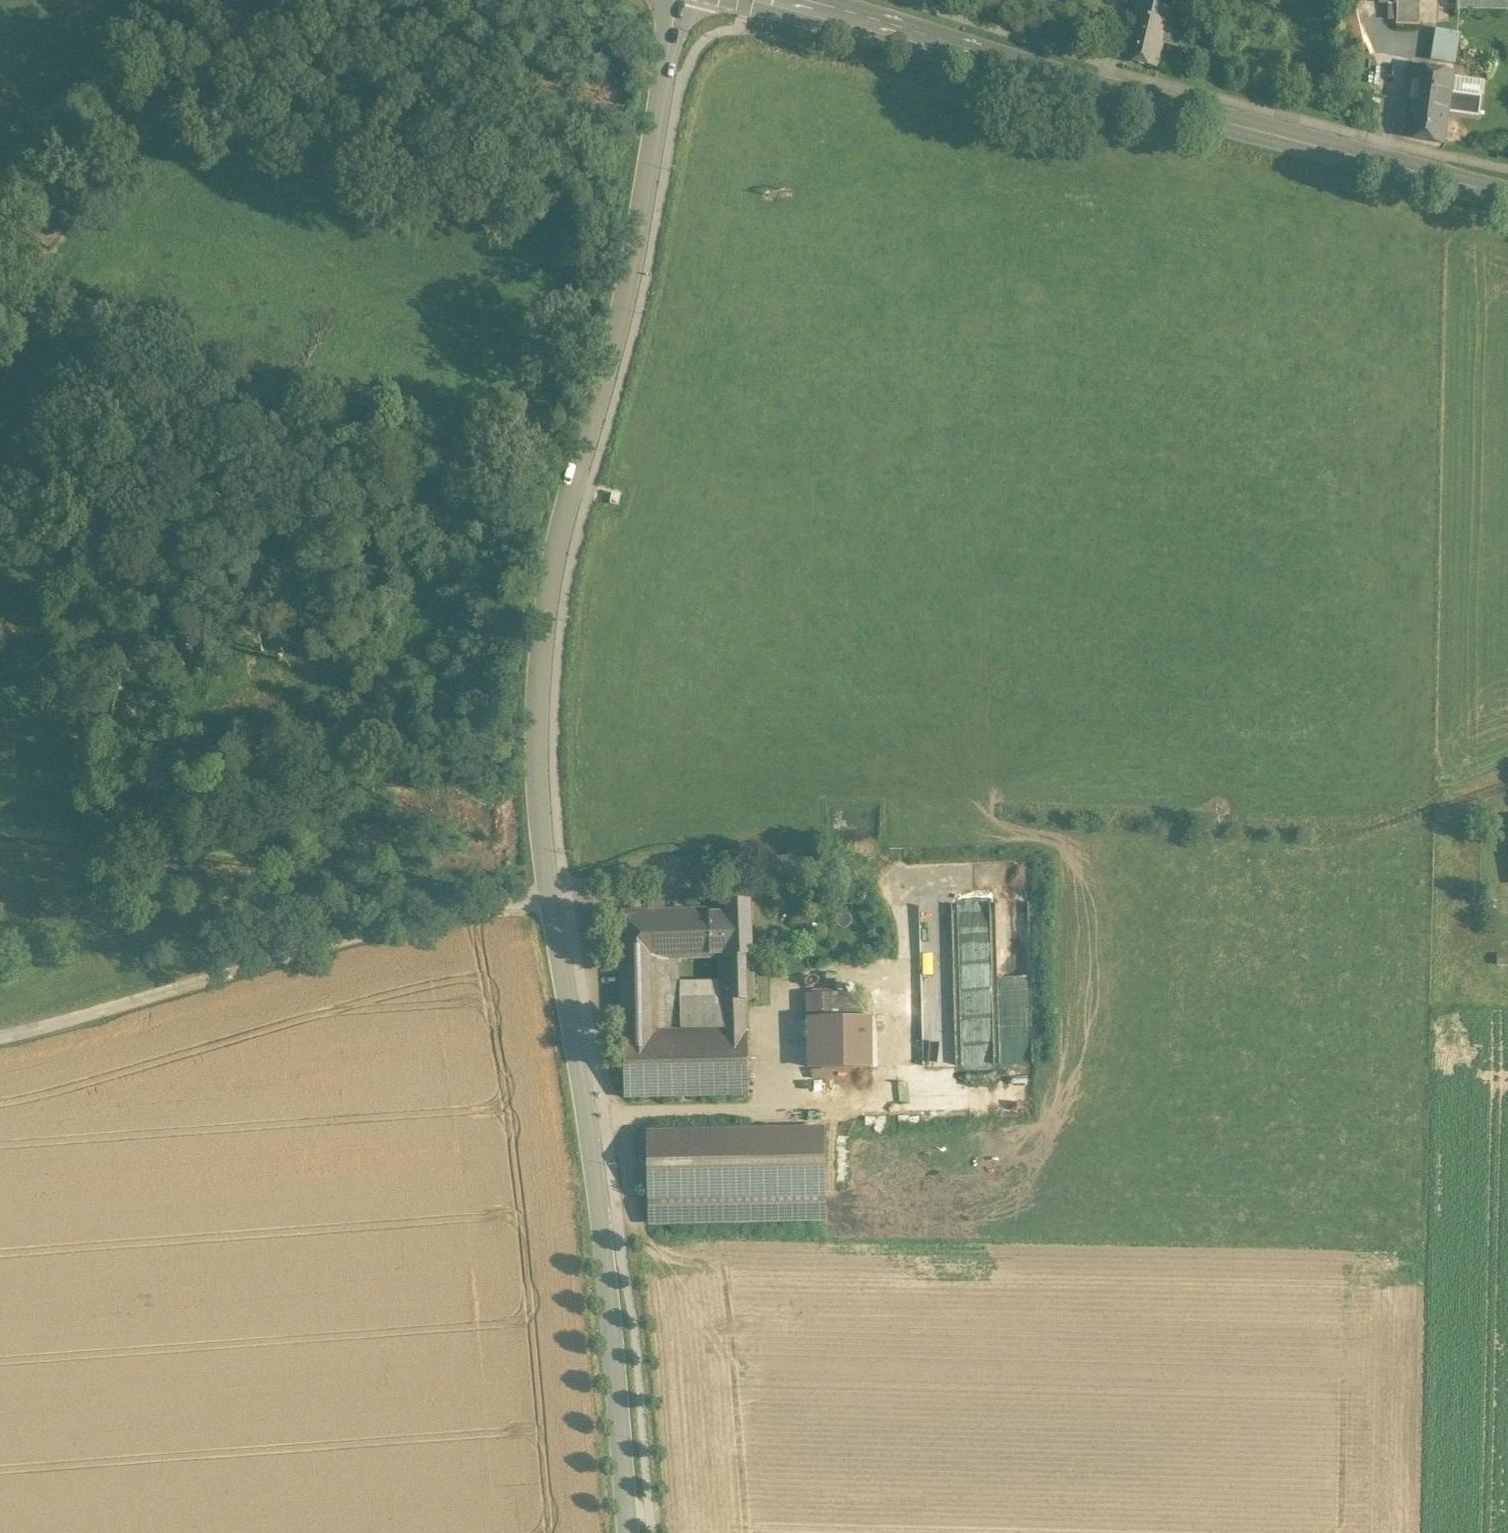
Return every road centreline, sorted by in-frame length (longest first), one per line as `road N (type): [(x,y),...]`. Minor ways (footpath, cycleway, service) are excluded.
road 1 (unclassified): [(629,1532),(597,1179),(549,896),(540,723),(550,602),(629,287),(686,0)]
road 2 (secondary): [(787,0),(1507,197)]
road 3 (track): [(0,1033),(415,915),(549,896)]

